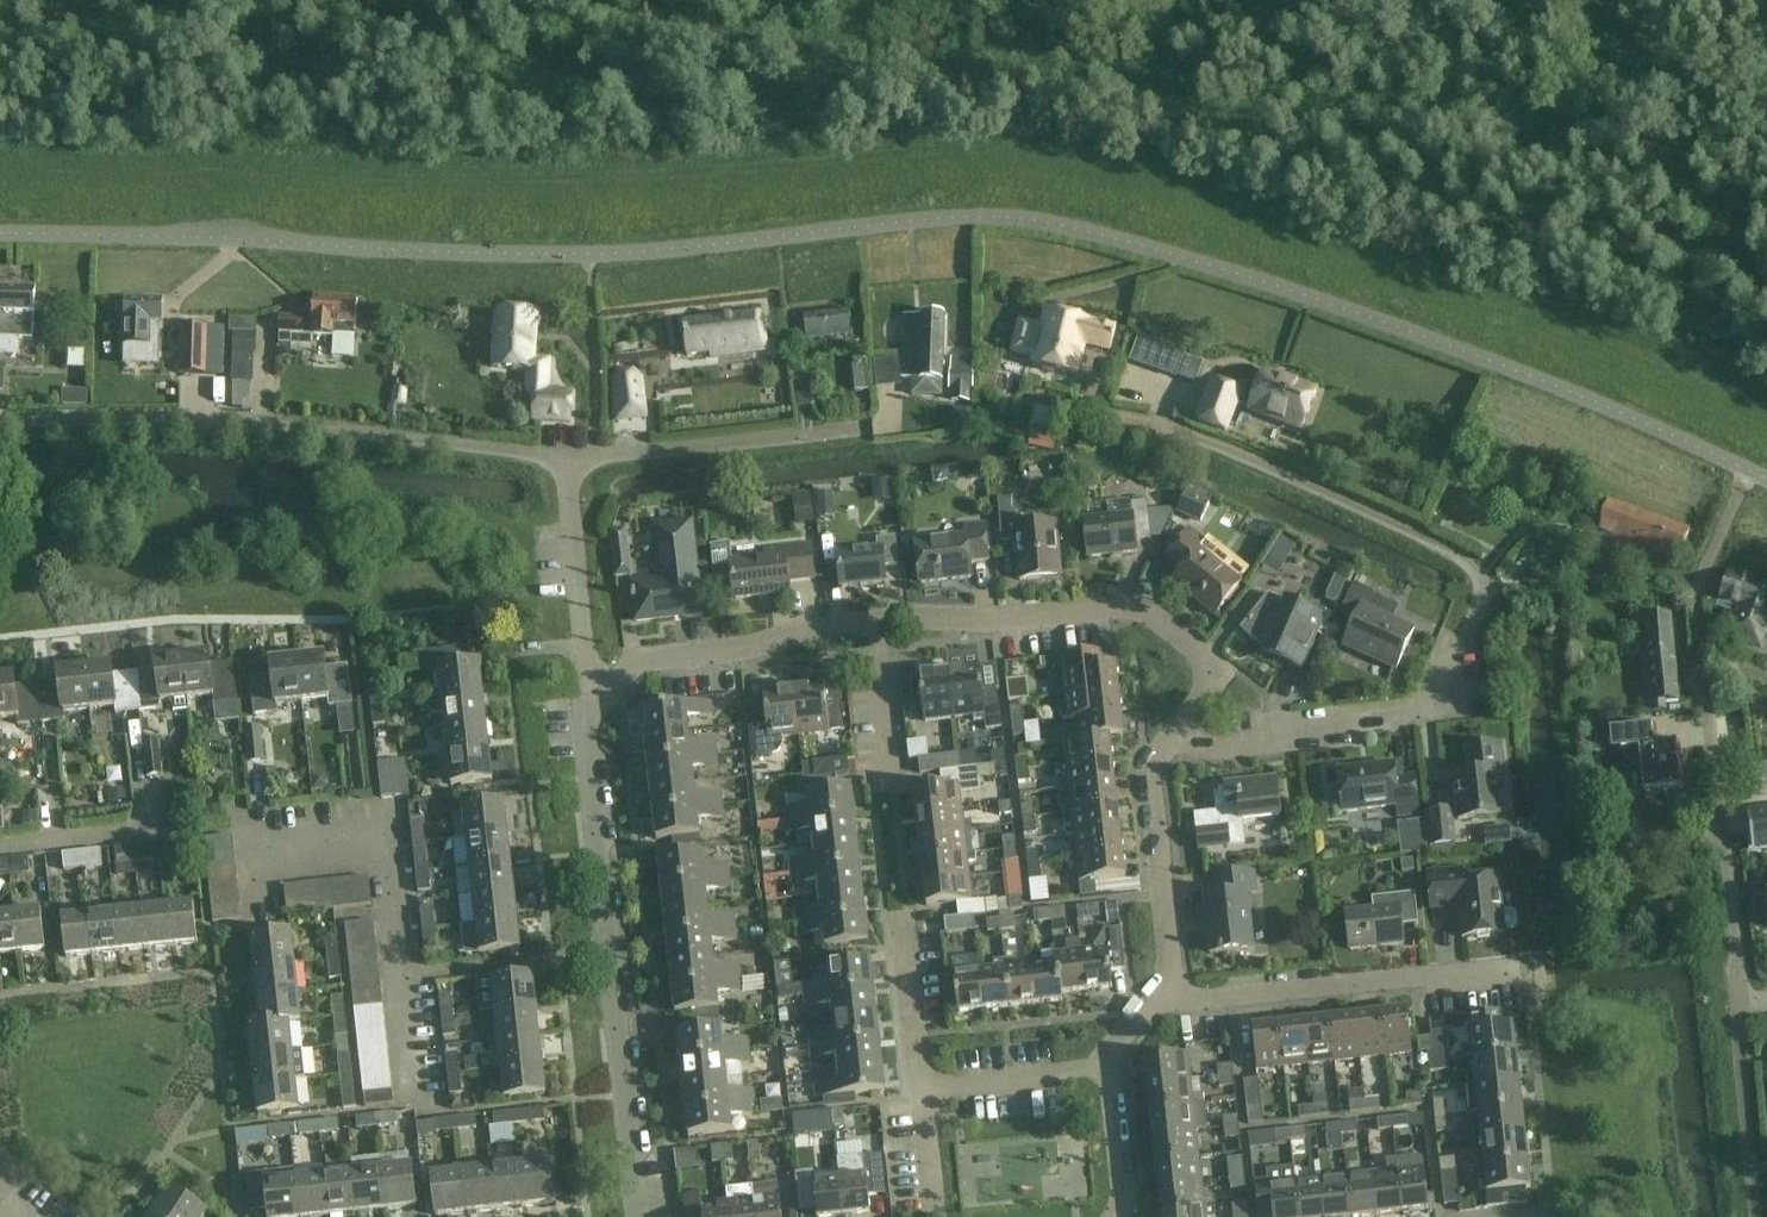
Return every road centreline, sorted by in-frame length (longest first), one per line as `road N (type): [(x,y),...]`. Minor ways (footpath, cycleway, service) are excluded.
road 1 (residential): [(1176,741),(1208,748),(1433,718),(1456,689),(1482,594),(1478,572),(1460,550),(1254,462),(1122,420)]
road 2 (residential): [(572,462),(262,429),(0,429)]
road 3 (residential): [(1740,491),(1697,609),(1740,1000),(1766,999)]
road 4 (residential): [(1176,741),(1217,685),(1210,660),(1130,608),(882,638)]
road 5 (residential): [(938,435),(572,462)]
road 6 (residential): [(403,981),(387,833),(264,844),(271,924)]
road 7 (residential): [(1180,1007),(1528,973)]
road 8 (residential): [(882,638),(639,671),(600,707)]
road 9 (residential): [(1180,1007),(1150,783),(1176,741)]
road 10 (residential): [(638,1216),(618,958)]
road 11 (residential): [(618,958),(594,728),(600,707)]
road 12 (residential): [(600,707),(572,462)]
road 13 (residential): [(403,981),(618,958)]
road 14 (residential): [(923,1091),(1108,1077)]
road 15 (residential): [(0,853),(184,834)]
road 16 (residential): [(923,1091),(907,929)]
road 17 (residential): [(892,789),(882,638)]
road 18 (residential): [(1114,1216),(1123,1201),(1108,1077)]
road 19 (residential): [(936,1216),(923,1091)]
road 20 (residential): [(416,1102),(403,981)]

